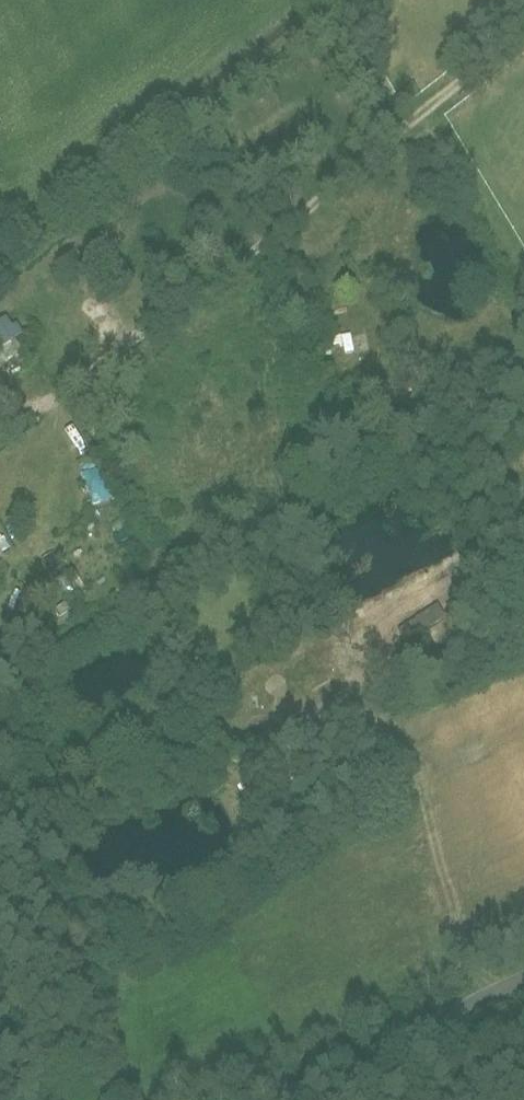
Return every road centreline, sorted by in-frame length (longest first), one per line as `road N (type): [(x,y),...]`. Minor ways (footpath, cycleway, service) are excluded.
road 1 (track): [(327,0),(67,205),(0,211)]
road 2 (track): [(523,980),(272,1099)]

